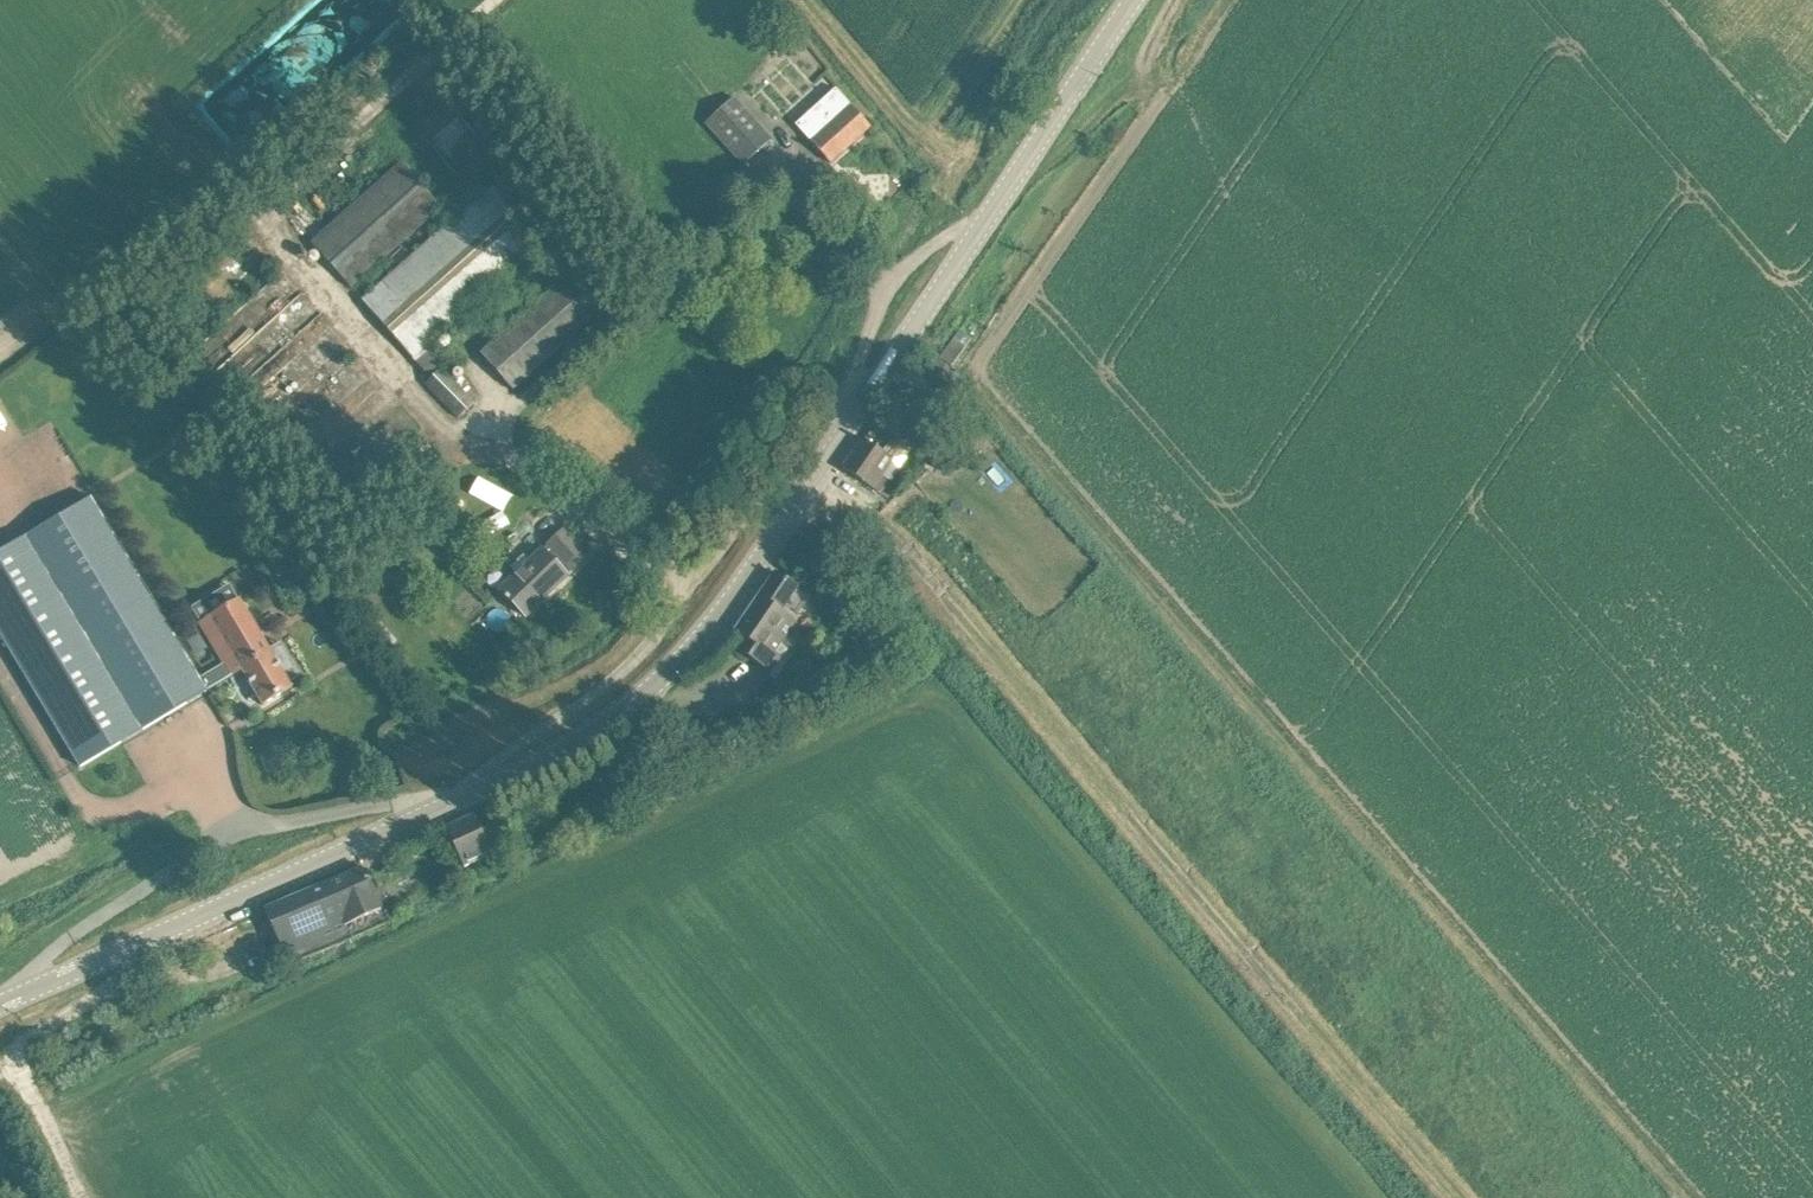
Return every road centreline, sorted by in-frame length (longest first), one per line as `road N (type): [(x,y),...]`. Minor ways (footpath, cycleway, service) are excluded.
road 1 (tertiary): [(454,805),(580,745),(701,648),(856,411)]
road 2 (residential): [(454,805),(616,682),(831,412),(856,411)]
road 3 (tertiary): [(856,411),(1132,0)]
road 4 (tertiary): [(0,1002),(454,805)]
road 5 (track): [(0,1069),(21,1067),(32,1034),(137,968),(143,937)]
road 6 (track): [(78,1197),(21,1067)]

